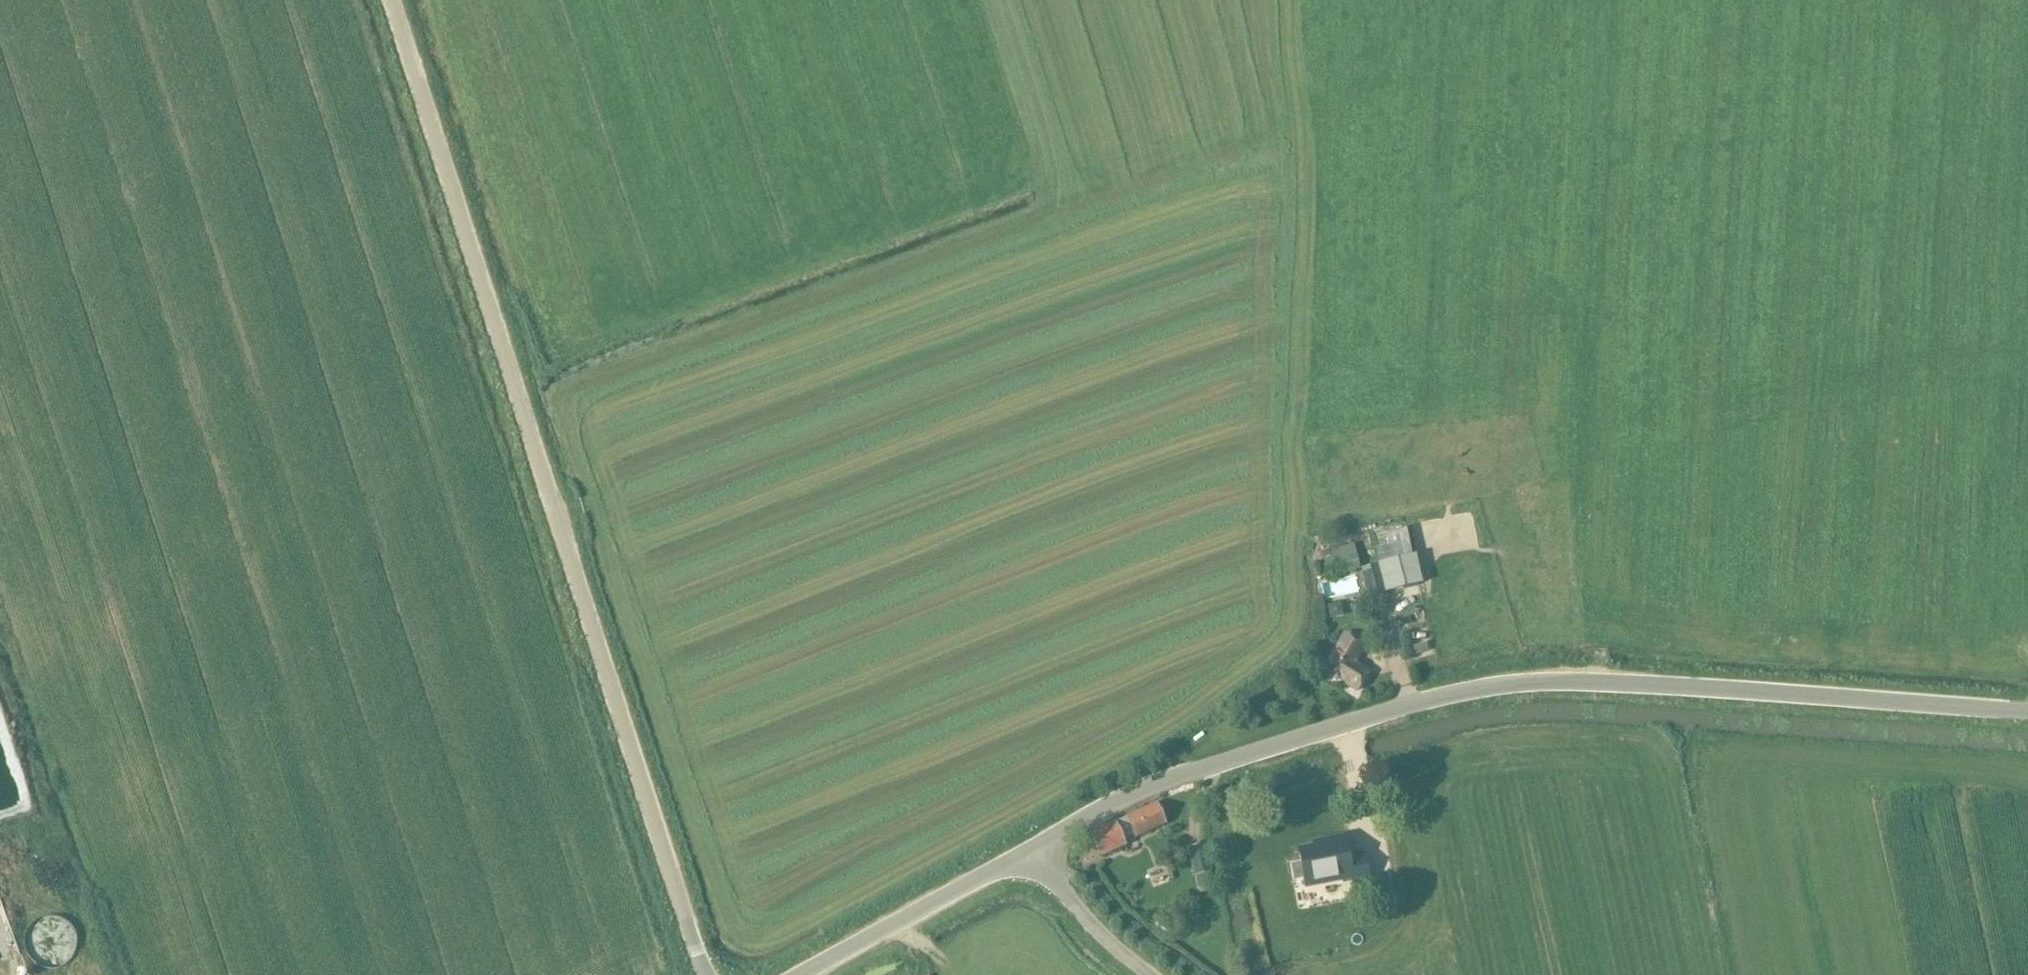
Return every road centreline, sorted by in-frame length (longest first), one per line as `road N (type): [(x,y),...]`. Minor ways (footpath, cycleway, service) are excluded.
road 1 (unclassified): [(2027,718),(1589,693),(1422,707),(1195,771),(1030,867)]
road 2 (unclassified): [(705,974),(392,0)]
road 3 (unclassified): [(811,974),(1030,867)]
road 4 (unclassified): [(1149,974),(1030,867)]

